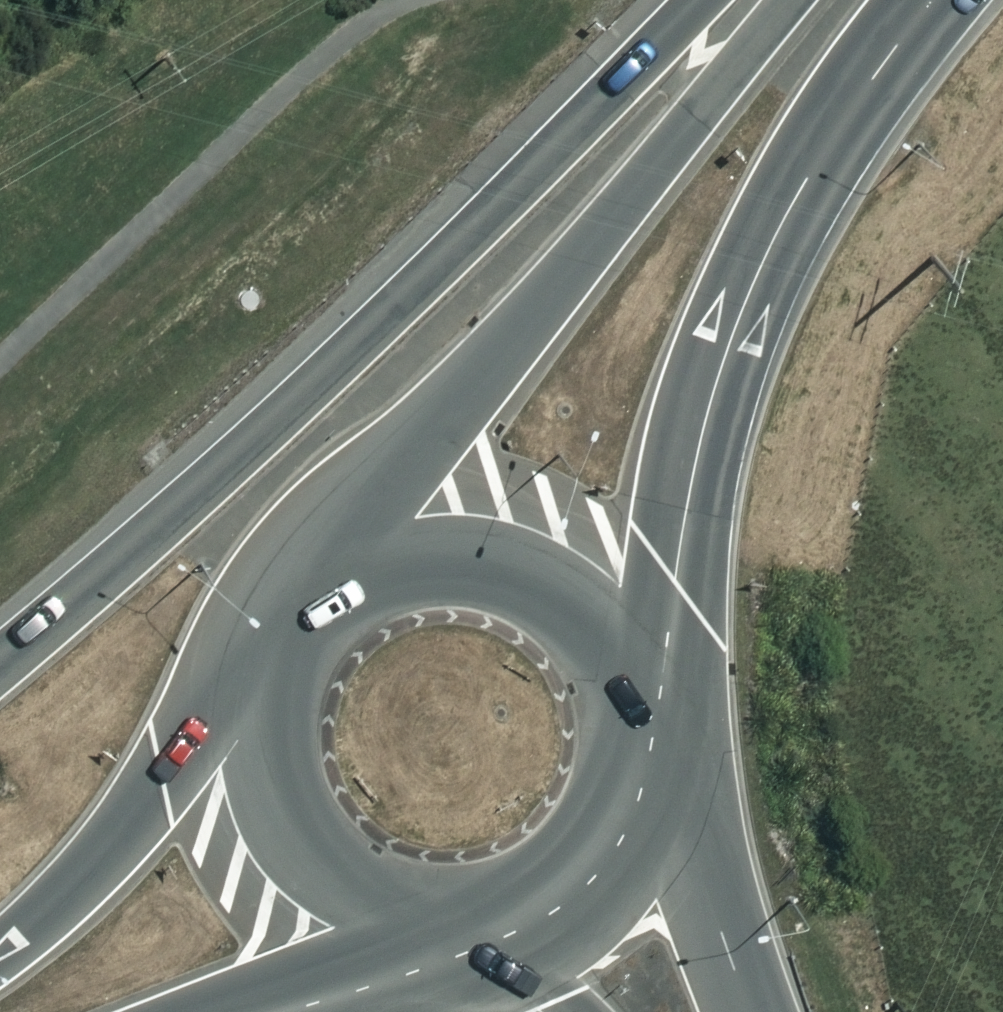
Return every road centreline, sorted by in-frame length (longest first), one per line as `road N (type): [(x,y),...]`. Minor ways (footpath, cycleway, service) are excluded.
road 1 (trunk): [(0,653),(138,541),(387,313),(703,0)]
road 2 (trunk): [(313,600),(471,392),(791,0)]
road 3 (trunk): [(925,0),(826,123),(763,236),(715,373),(638,687)]
road 4 (trunk): [(313,600),(353,571),(400,552),(450,546),(500,553),(546,572),(586,602),(617,641),(638,687)]
road 5 (trunk): [(0,955),(77,890),(268,666)]
road 6 (trunk): [(422,936),(372,923),(328,897),(292,860),(266,816),(253,766),(254,715),(268,666)]
road 7 (secondary): [(645,760),(748,1011)]
road 8 (trunk): [(645,760),(638,795),(608,858),(557,906),(492,933)]
road 9 (trunk): [(422,936),(254,1011)]

